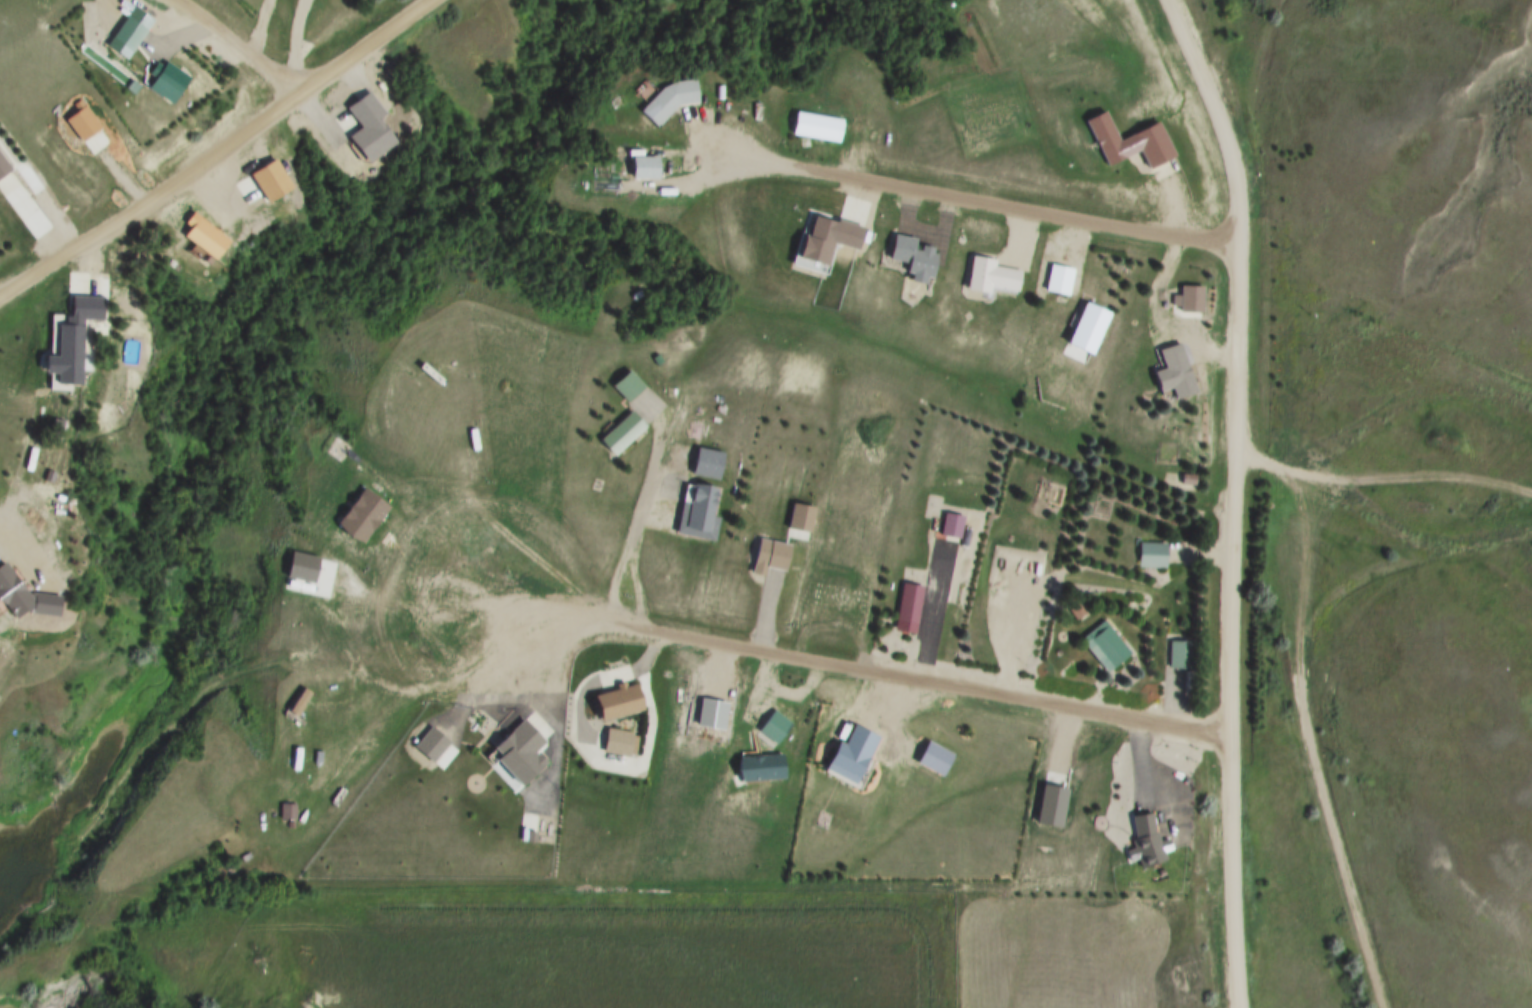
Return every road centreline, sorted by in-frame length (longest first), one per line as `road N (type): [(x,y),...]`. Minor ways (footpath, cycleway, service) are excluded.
road 1 (residential): [(1236,1007),(1229,738),(1241,224),(1224,131),(1168,0)]
road 2 (residential): [(609,631),(1229,738)]
road 3 (residential): [(685,140),(1240,255)]
road 4 (track): [(1387,1007),(1310,749),(1306,641),(1354,591),(1407,557),(1444,548)]
road 5 (residential): [(0,296),(147,209),(444,0)]
road 6 (track): [(1311,479),(1322,460),(1386,413),(1428,394),(1468,389),(1531,408)]
road 7 (residential): [(177,0),(307,101)]

